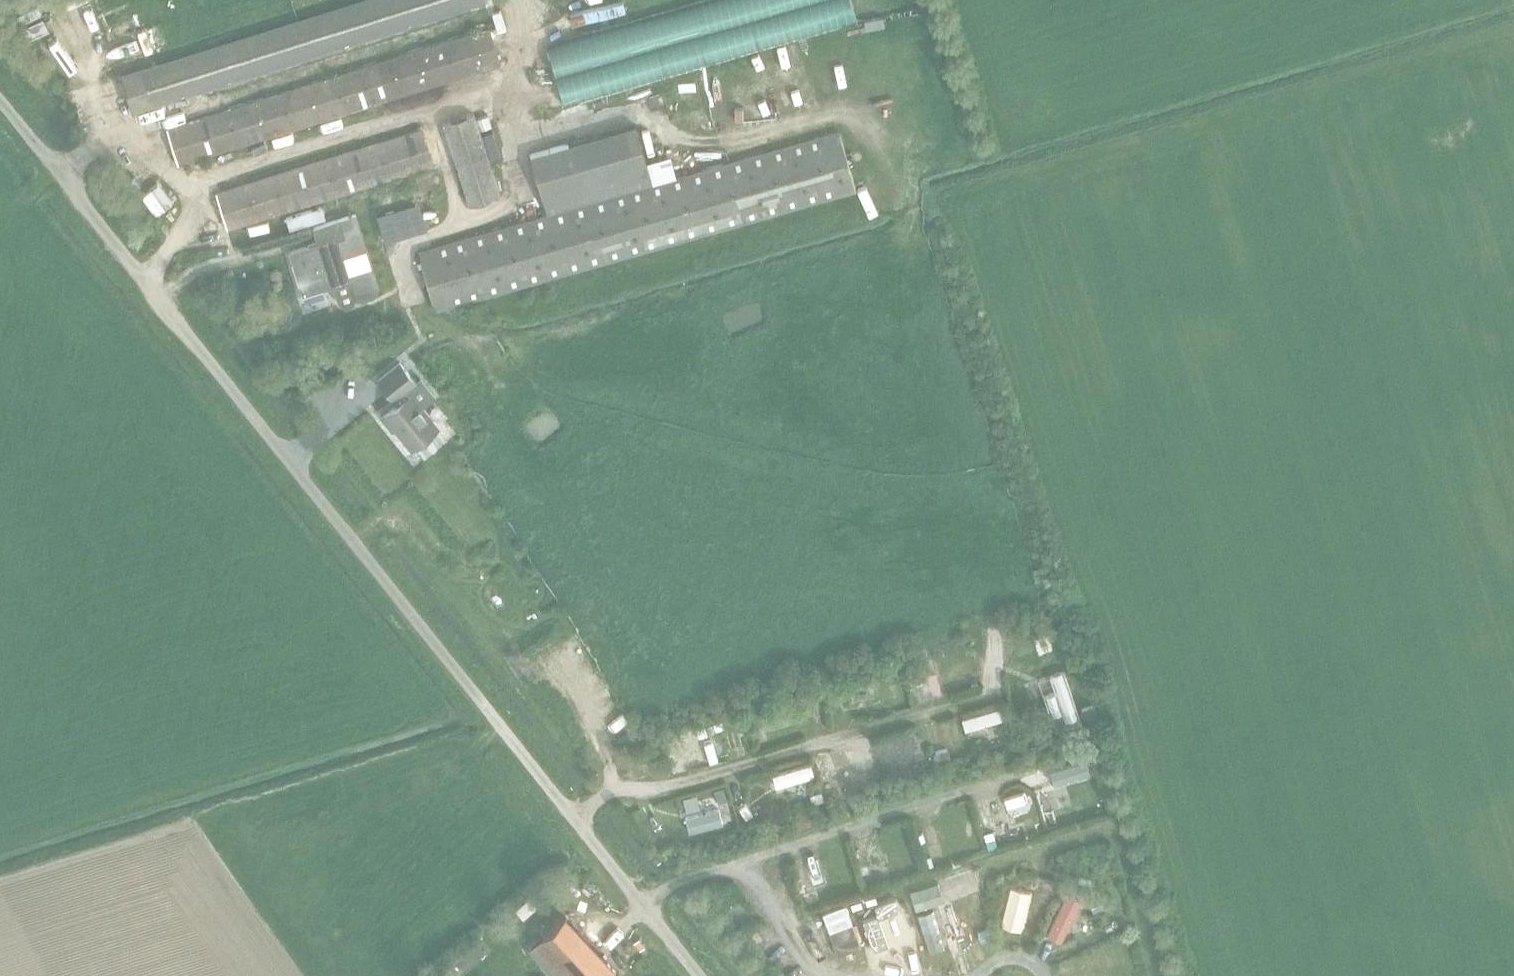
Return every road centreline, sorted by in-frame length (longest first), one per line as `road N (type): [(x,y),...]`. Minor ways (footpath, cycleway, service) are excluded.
road 1 (unclassified): [(700,975),(0,101)]

